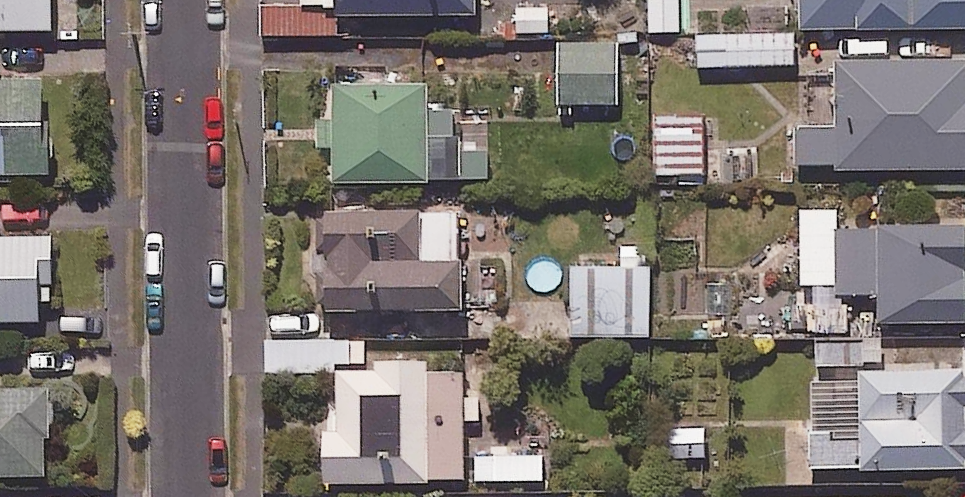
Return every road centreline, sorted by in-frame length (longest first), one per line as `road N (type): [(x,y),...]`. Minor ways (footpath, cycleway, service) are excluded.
road 1 (residential): [(184,0),(189,496)]

